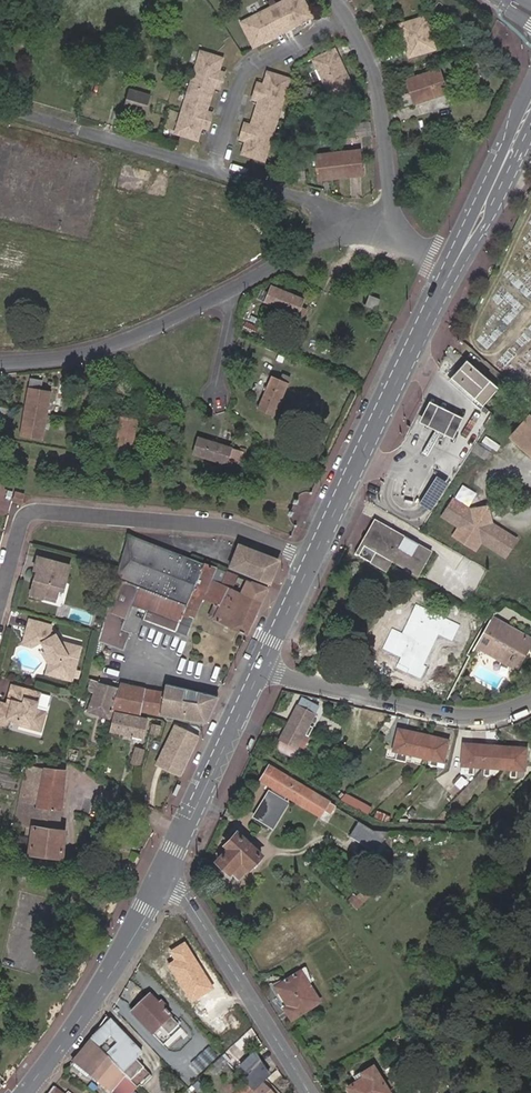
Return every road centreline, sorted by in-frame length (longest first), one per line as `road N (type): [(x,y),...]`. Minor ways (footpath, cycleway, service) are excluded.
road 1 (residential): [(311,563),(222,526),(38,509),(19,522),(1,592)]
road 2 (primary): [(454,267),(311,563)]
road 3 (residential): [(530,703),(459,715),(263,665)]
road 4 (residential): [(163,876),(182,893),(309,1092)]
road 5 (residential): [(0,362),(85,353),(241,282)]
road 6 (primary): [(163,876),(104,984),(27,1092)]
road 7 (primary): [(263,665),(163,876)]
road 8 (residential): [(214,169),(0,107)]
road 9 (residential): [(214,169),(250,69),(350,23)]
road 10 (residential): [(382,227),(389,192),(375,76),(350,23)]
road 11 (primary): [(530,87),(454,267)]
road 12 (residential): [(382,227),(214,169)]
road 13 (primary): [(454,267),(530,130)]
road 14 (residential): [(241,282),(321,241),(382,227)]

